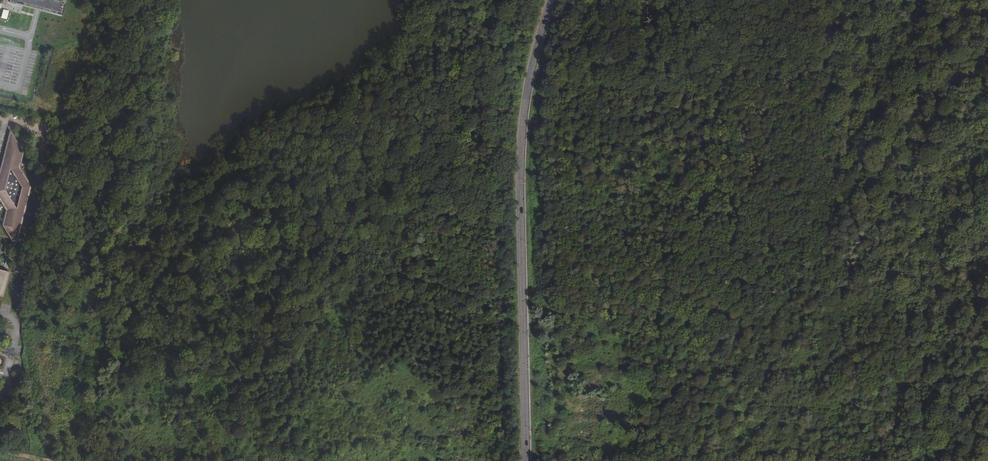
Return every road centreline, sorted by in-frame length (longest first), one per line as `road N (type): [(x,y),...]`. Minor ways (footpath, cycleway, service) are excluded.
road 1 (secondary): [(551,0),(521,147),(526,460)]

